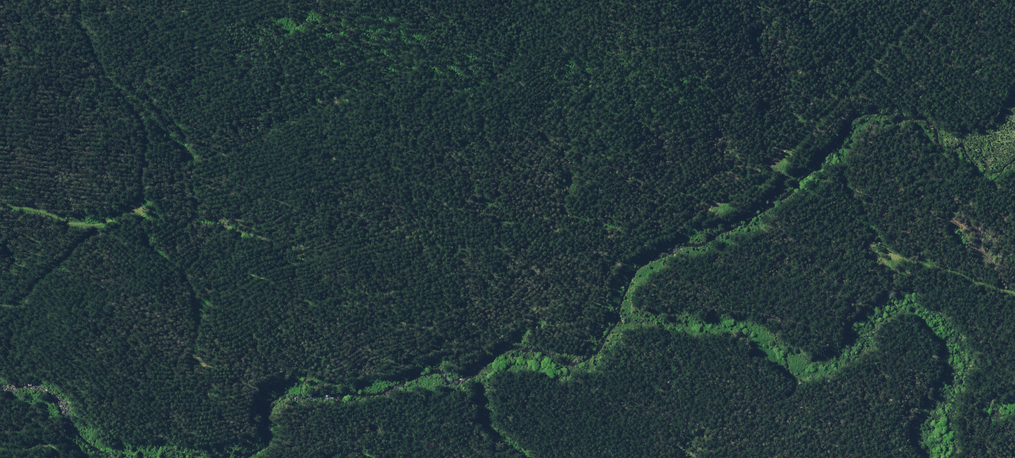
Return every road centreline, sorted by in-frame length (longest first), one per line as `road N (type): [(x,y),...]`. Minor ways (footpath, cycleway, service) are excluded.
road 1 (track): [(142,186),(148,221),(180,280),(203,293),(240,291),(297,308),(486,285),(644,241),(701,217),(813,130)]
road 2 (track): [(813,130),(844,159),(864,239),(1014,299)]
road 3 (track): [(142,186),(137,138),(81,68),(81,9)]
road 4 (track): [(142,186),(123,224),(74,268),(0,300)]
road 5 (track): [(791,0),(813,130)]

